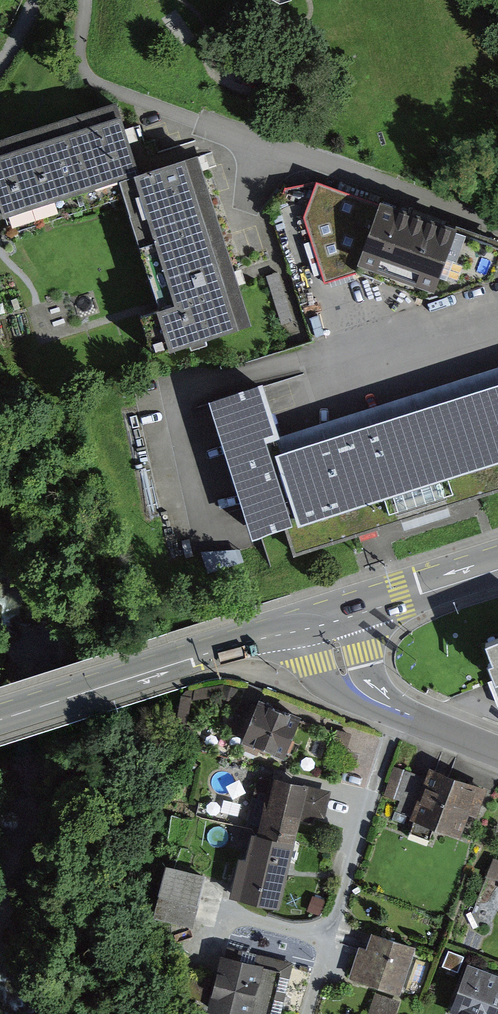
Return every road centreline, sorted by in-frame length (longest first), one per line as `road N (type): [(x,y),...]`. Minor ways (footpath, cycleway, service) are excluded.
road 1 (primary): [(0,720),(330,620)]
road 2 (residential): [(398,711),(306,1013)]
road 3 (primary): [(330,620),(497,565)]
road 4 (tertiary): [(398,711),(348,681),(330,620)]

